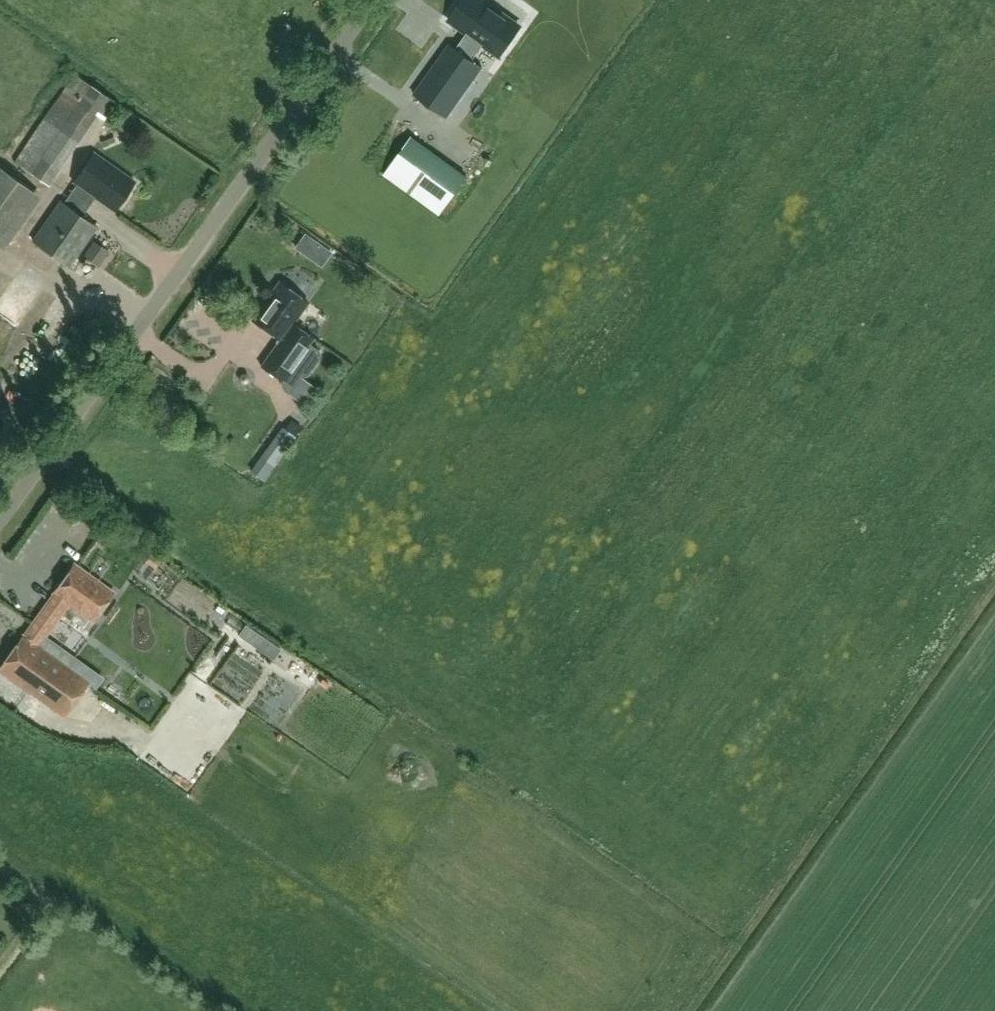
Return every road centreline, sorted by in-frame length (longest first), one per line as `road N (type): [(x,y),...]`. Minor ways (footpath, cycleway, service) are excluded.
road 1 (unclassified): [(374,0),(0,523)]

